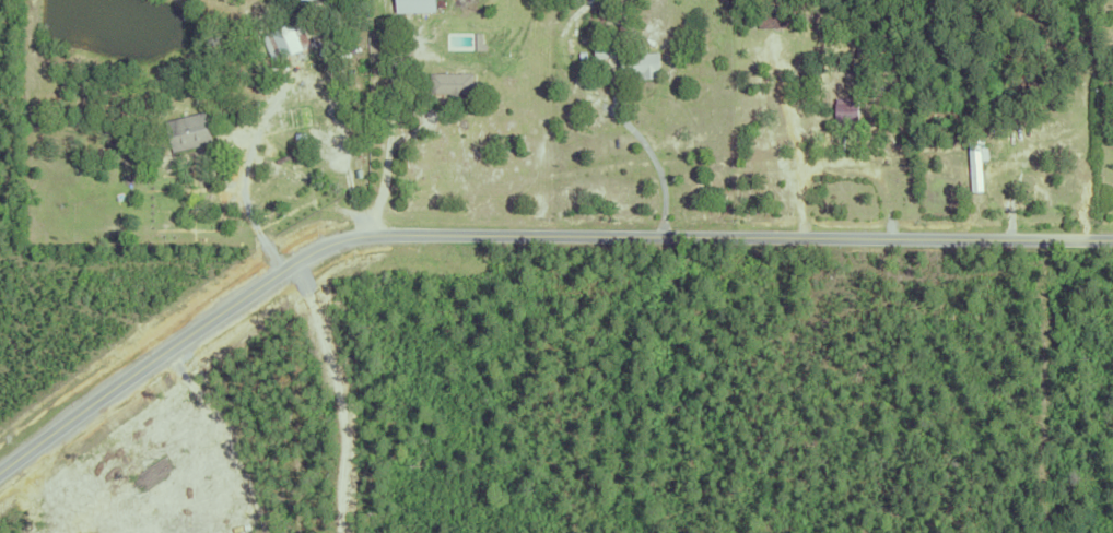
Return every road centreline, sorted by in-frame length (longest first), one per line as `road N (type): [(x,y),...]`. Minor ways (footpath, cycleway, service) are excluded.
road 1 (residential): [(0,477),(140,372),(344,240),(1112,242)]

